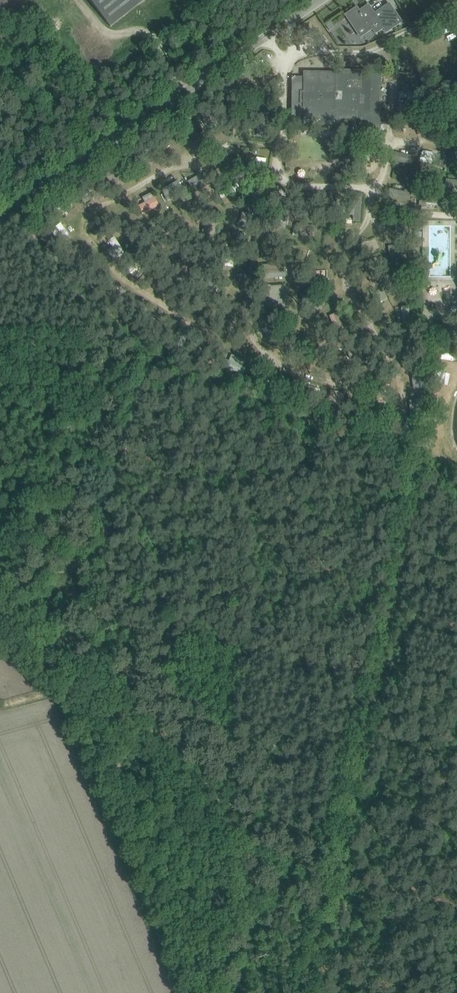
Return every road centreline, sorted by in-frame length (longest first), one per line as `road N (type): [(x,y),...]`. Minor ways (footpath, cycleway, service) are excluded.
road 1 (unclassified): [(0,208),(320,0)]

